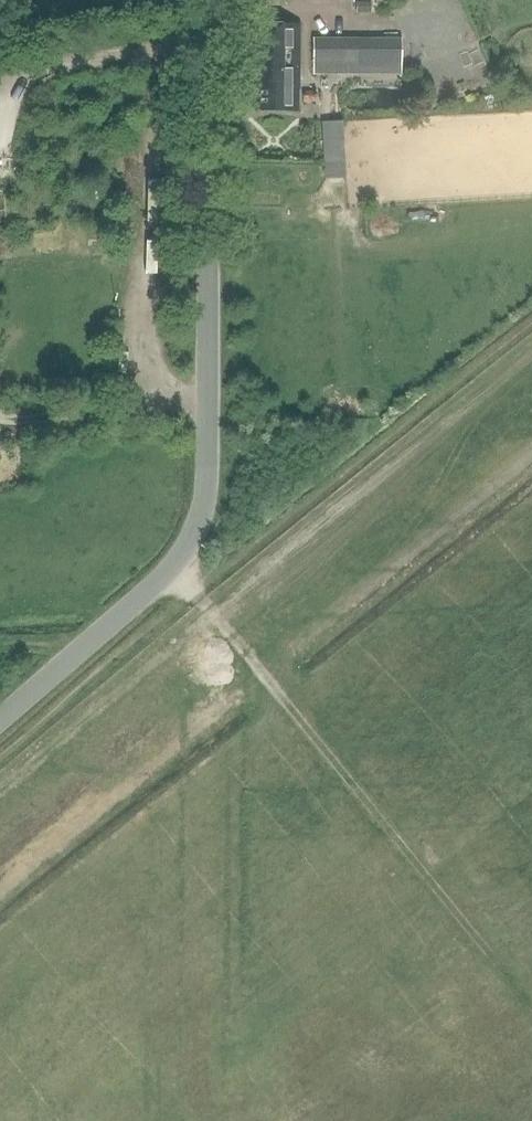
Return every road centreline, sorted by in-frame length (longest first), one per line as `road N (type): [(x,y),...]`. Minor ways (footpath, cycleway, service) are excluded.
road 1 (tertiary): [(0,720),(171,569),(204,502),(210,0)]
road 2 (track): [(203,602),(531,1003)]
road 3 (track): [(196,592),(531,327)]
road 4 (track): [(161,405),(162,55)]

